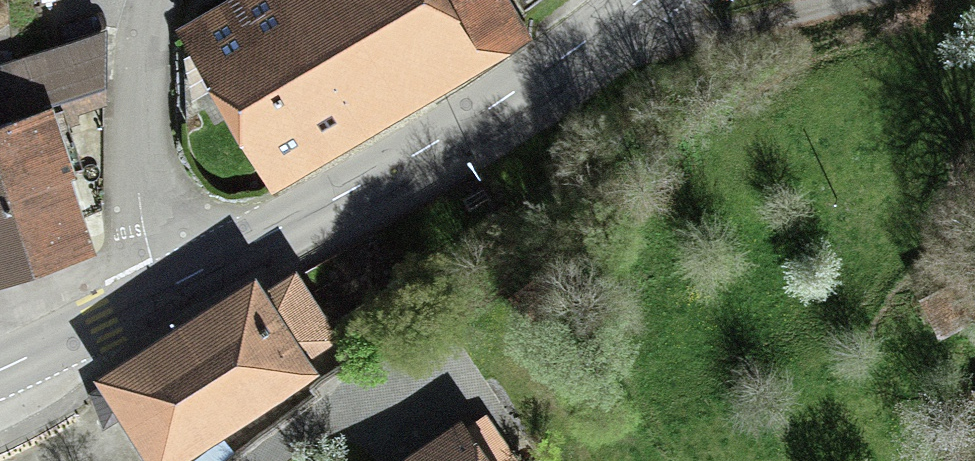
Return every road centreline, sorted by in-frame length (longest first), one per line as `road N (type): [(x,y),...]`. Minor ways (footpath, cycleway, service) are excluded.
road 1 (secondary): [(167,289),(434,142),(636,2)]
road 2 (residential): [(152,0),(137,104),(137,188),(167,289)]
road 3 (residential): [(636,2),(660,23),(701,31),(840,0)]
road 4 (secondary): [(0,369),(167,289)]

